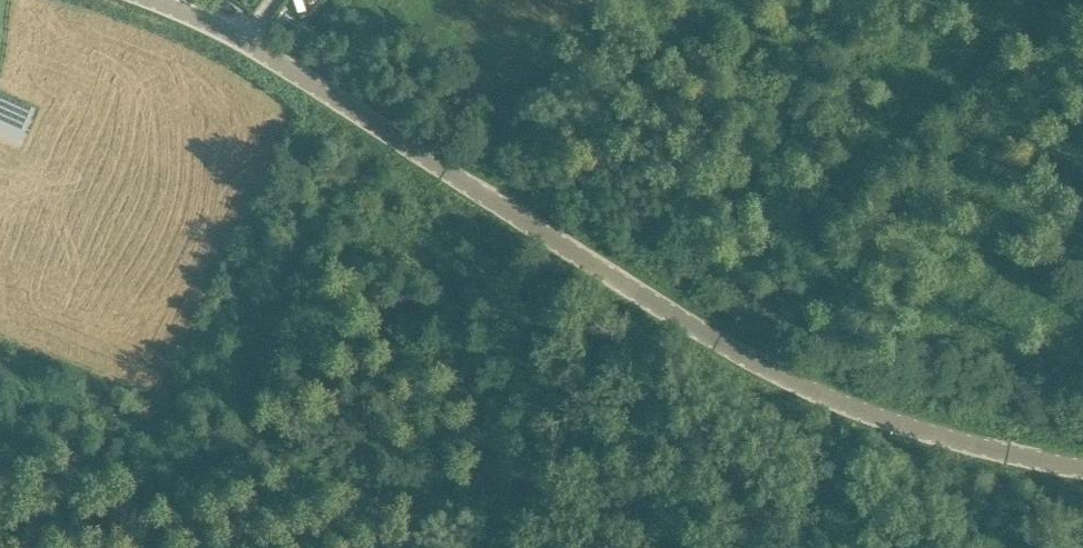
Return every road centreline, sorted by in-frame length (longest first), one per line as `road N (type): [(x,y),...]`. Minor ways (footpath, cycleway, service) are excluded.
road 1 (tertiary): [(1082,474),(1021,470),(895,439),(731,364),(261,50),(153,0)]

